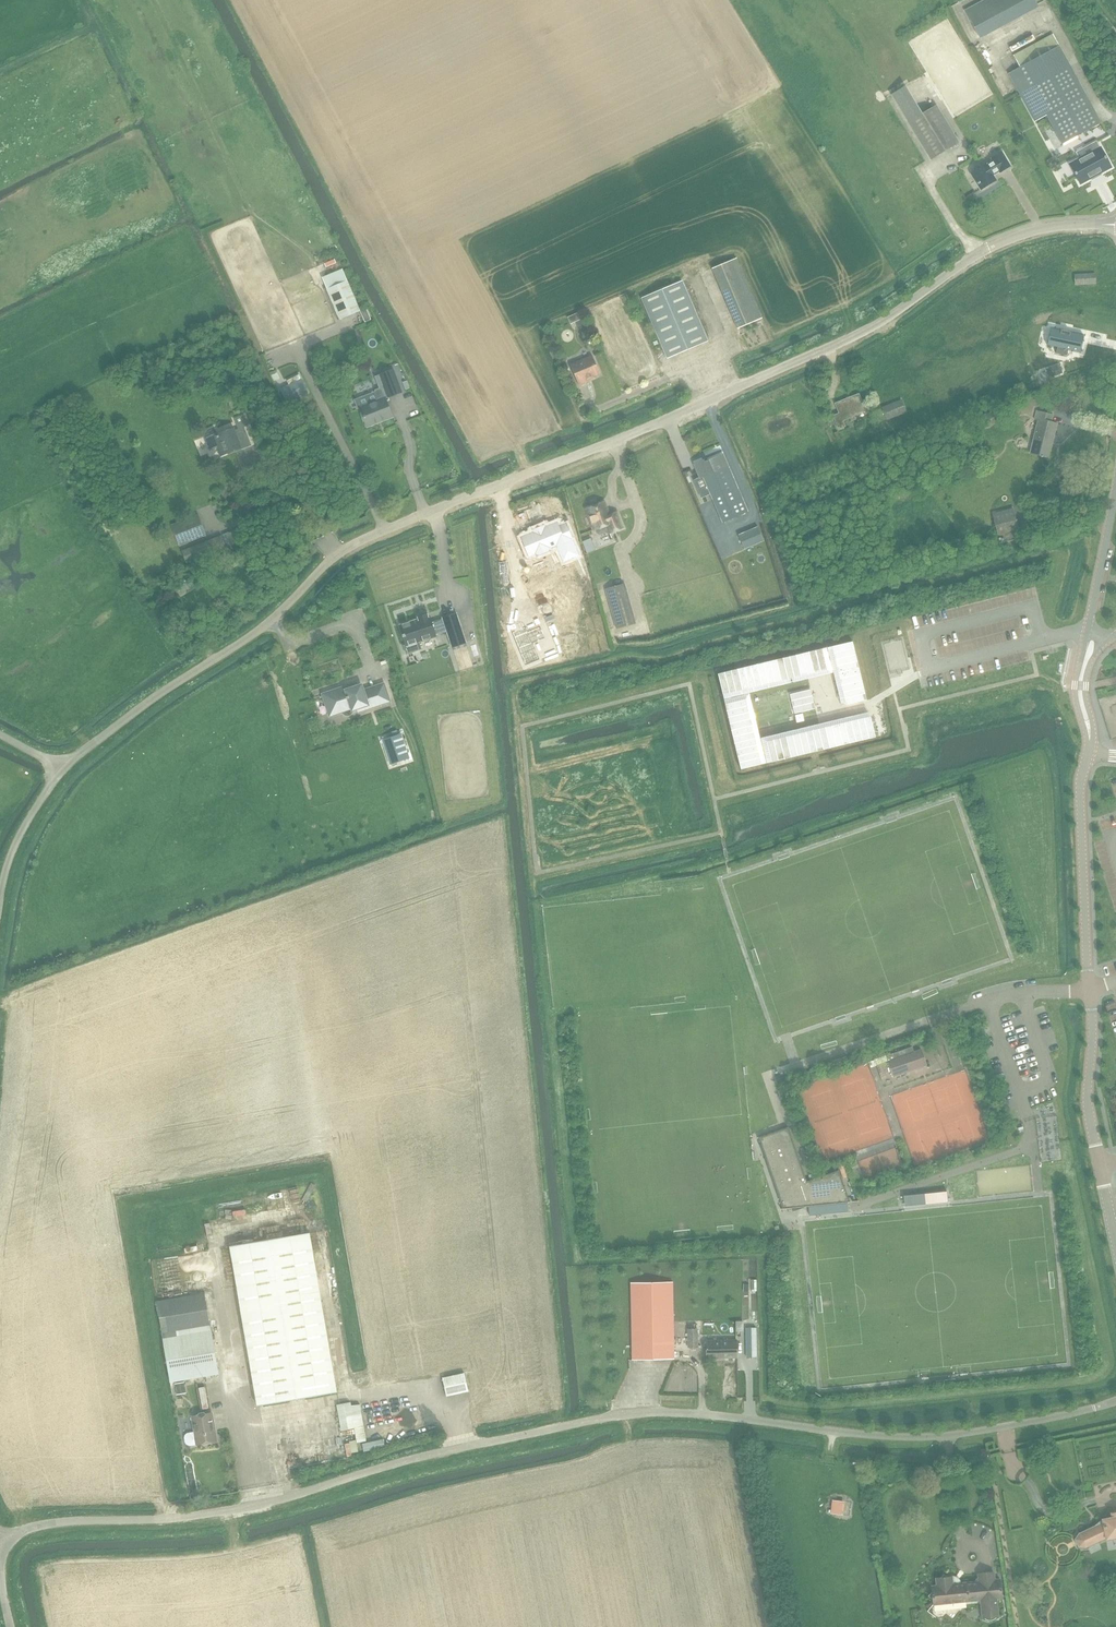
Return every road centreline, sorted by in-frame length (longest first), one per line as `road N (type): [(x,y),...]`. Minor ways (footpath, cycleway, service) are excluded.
road 1 (unclassified): [(0,1539),(53,1522),(214,1516),(619,1414),(940,1436),(1094,1408)]
road 2 (unclassified): [(55,772),(259,631),(333,557),(851,337),(988,245)]
road 3 (tertiary): [(1101,1167),(1087,1099),(1092,1011),(1081,821),(1090,752),(1083,682)]
road 4 (tertiary): [(1083,682),(1115,478)]
road 5 (unclassified): [(0,912),(10,854),(55,772)]
road 6 (residential): [(988,245),(1061,226),(1115,227)]

